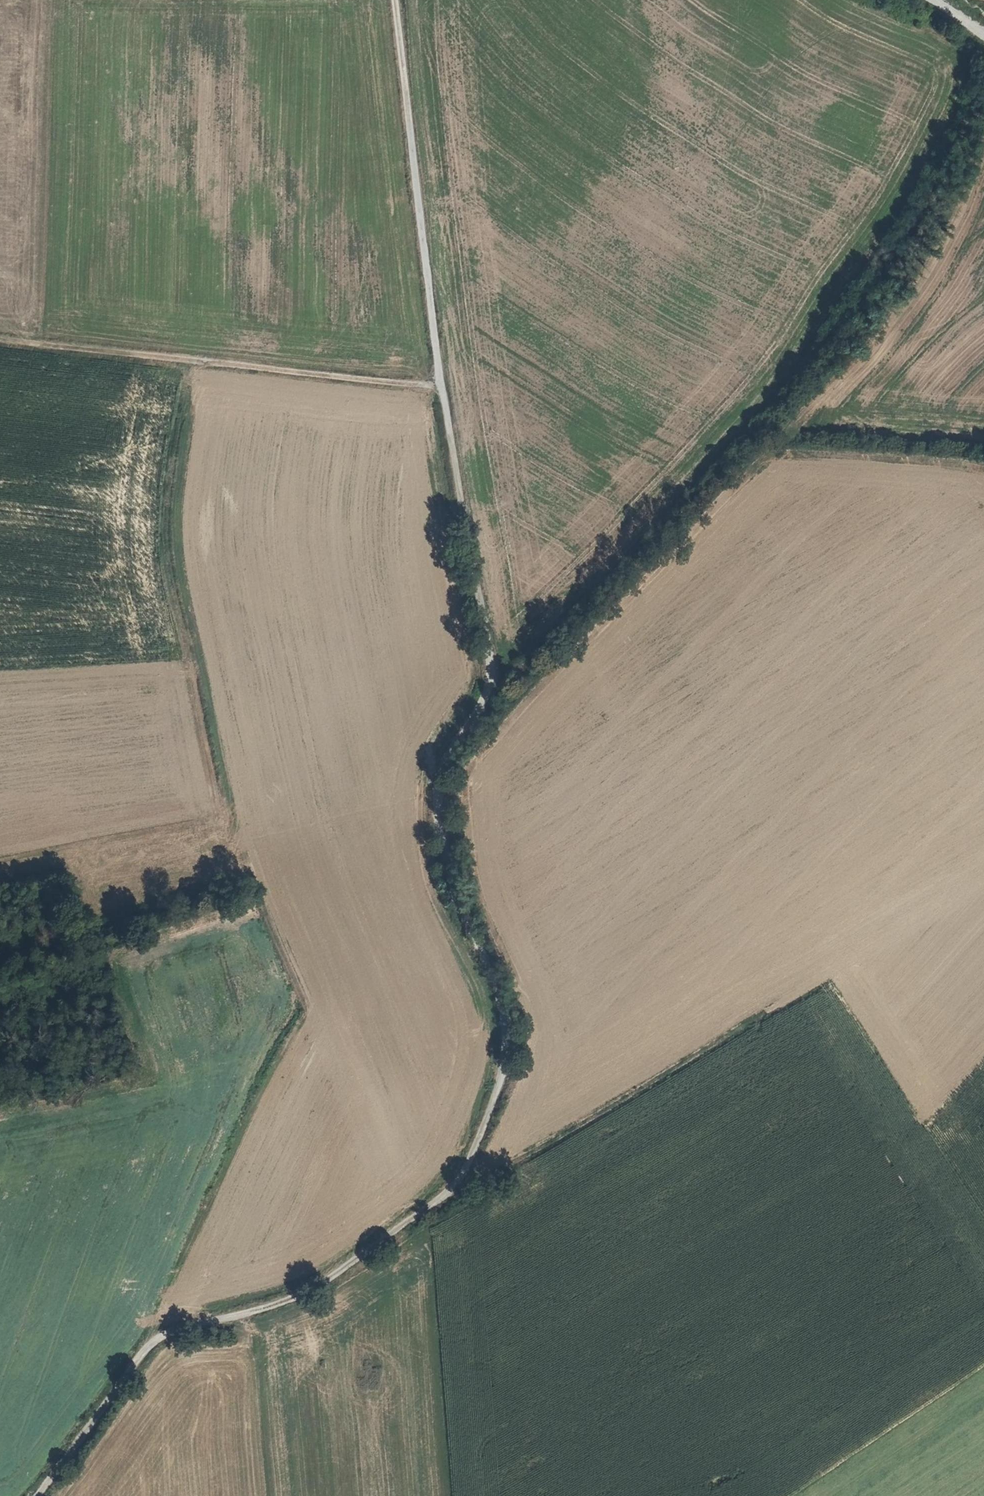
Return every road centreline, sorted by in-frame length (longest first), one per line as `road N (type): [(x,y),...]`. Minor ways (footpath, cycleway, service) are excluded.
road 1 (track): [(443,385),(491,649),(491,688),(484,714),(445,762),(434,809),(437,846),(447,887),(499,994),(504,1047),(497,1093),(447,1192),(334,1276),(157,1338),(34,1495)]
road 2 (track): [(0,338),(443,385),(401,0)]

